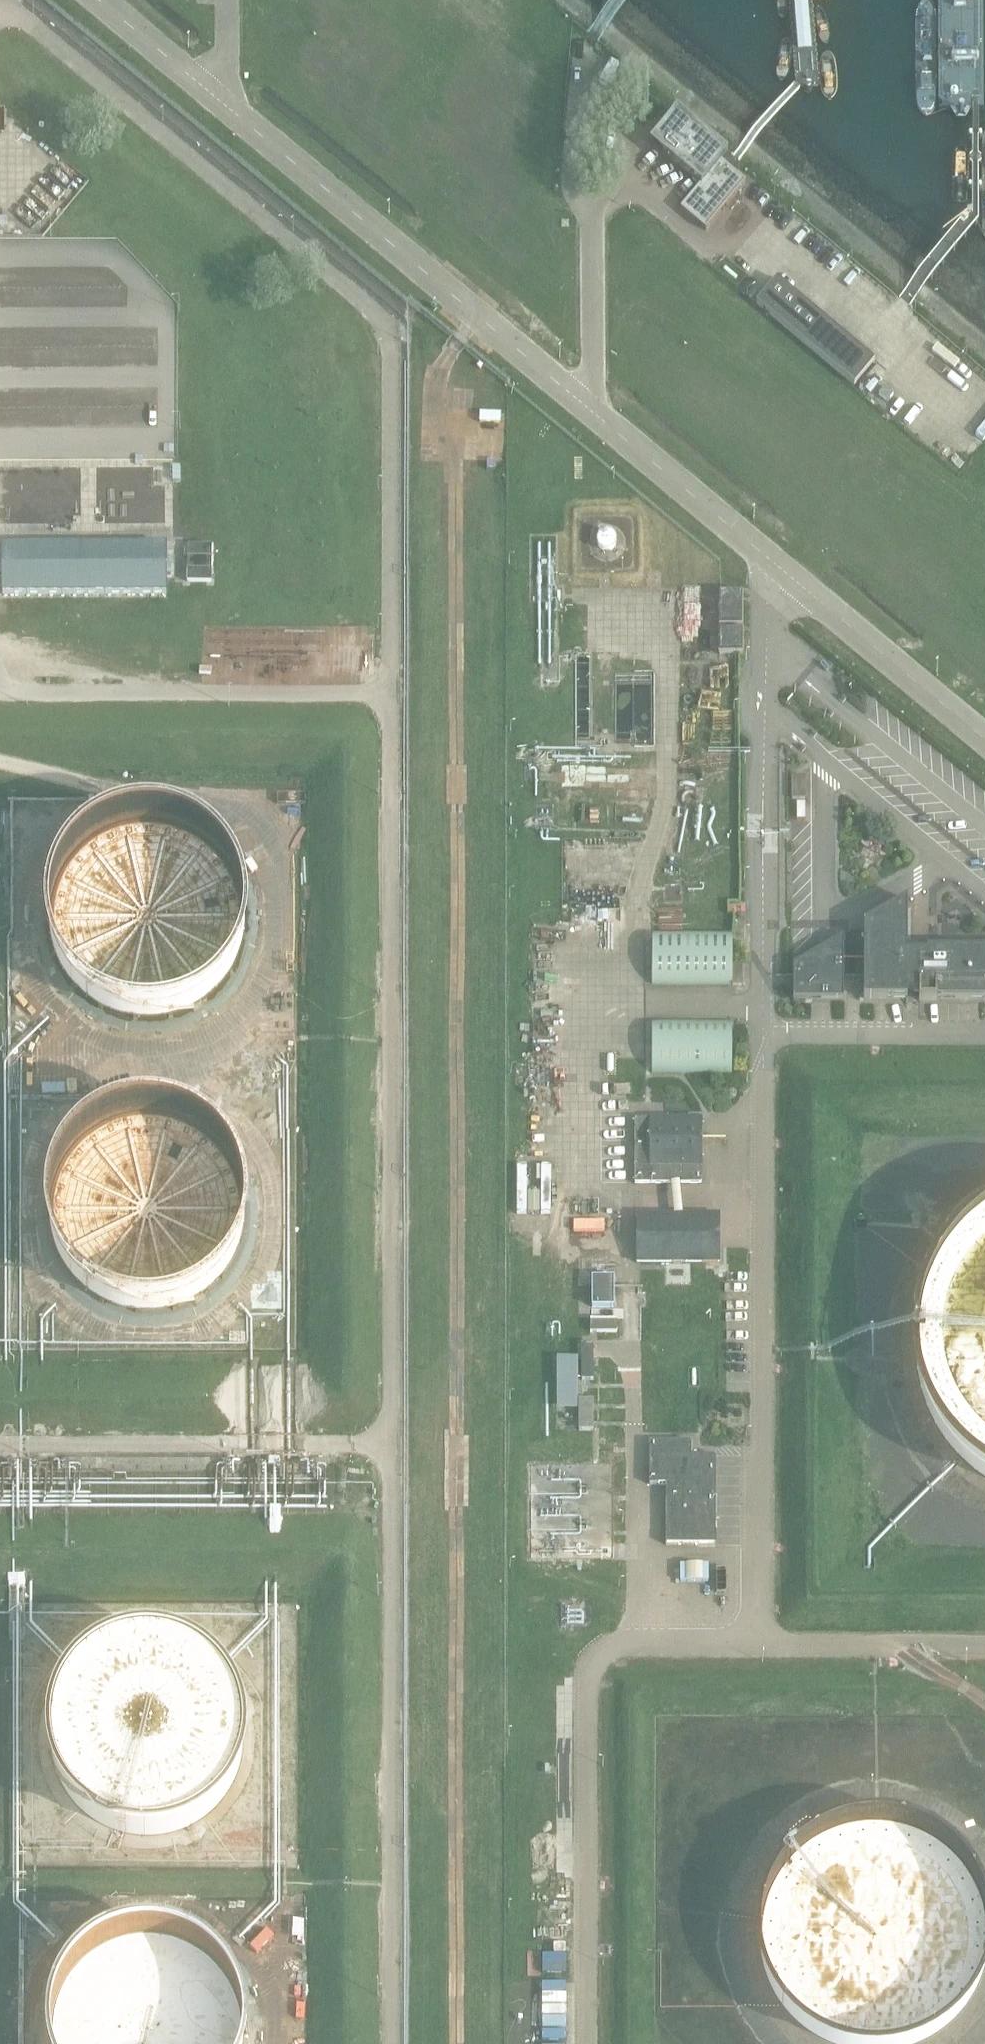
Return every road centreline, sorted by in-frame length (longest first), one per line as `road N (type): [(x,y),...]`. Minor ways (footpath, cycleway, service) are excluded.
road 1 (unclassified): [(984,739),(98,0)]

